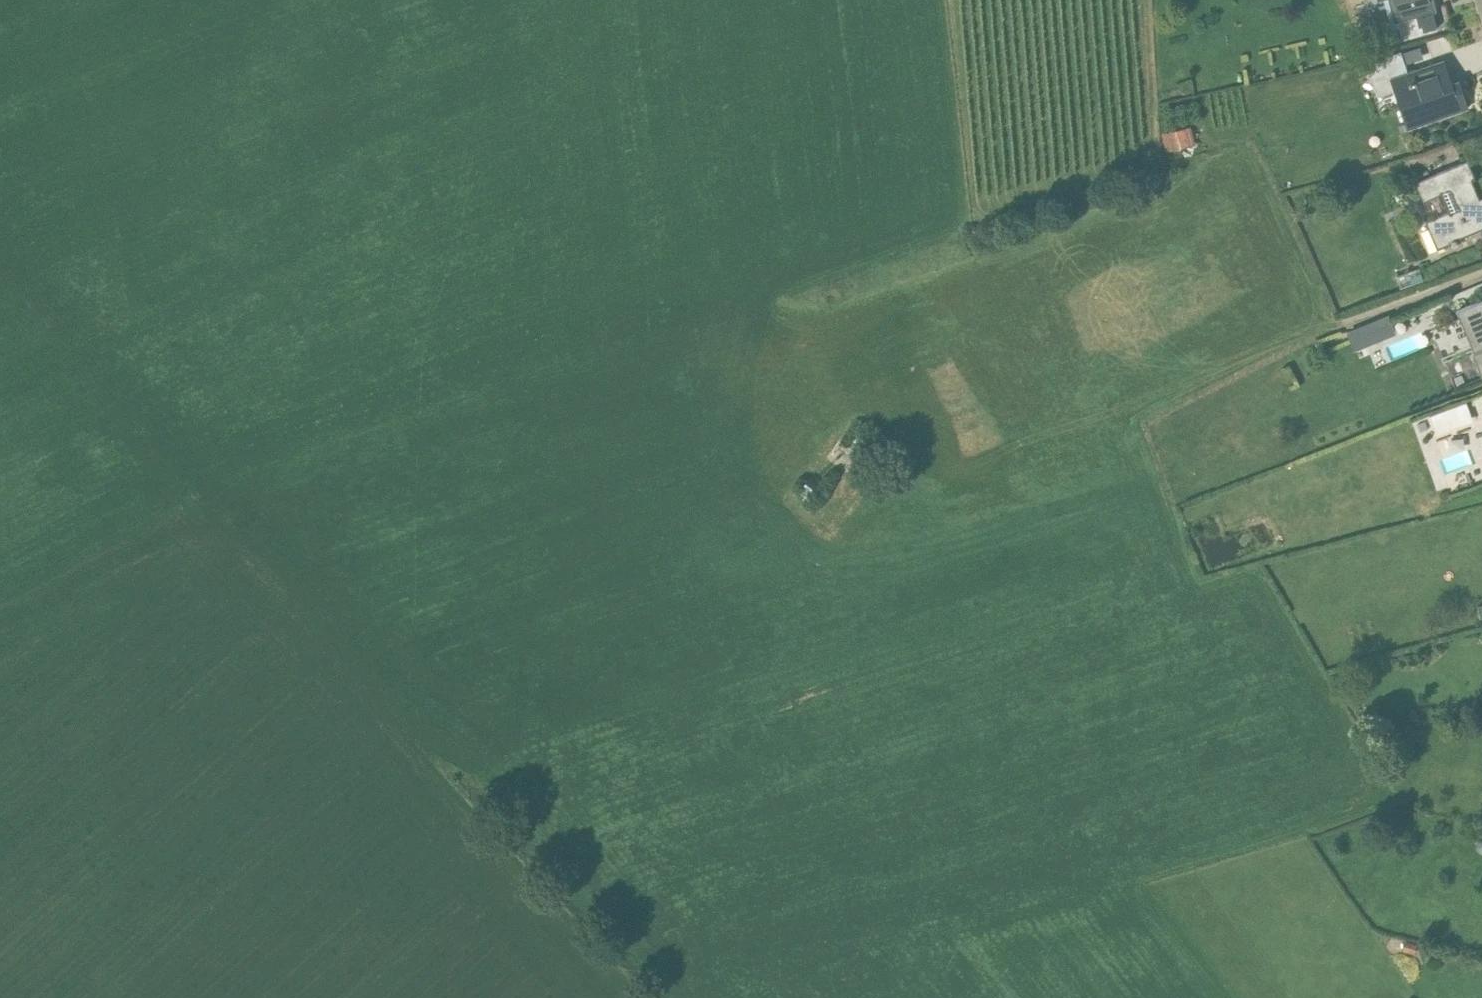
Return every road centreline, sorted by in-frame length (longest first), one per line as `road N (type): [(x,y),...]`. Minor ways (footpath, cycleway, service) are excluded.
road 1 (track): [(1345,326),(1481,274)]

